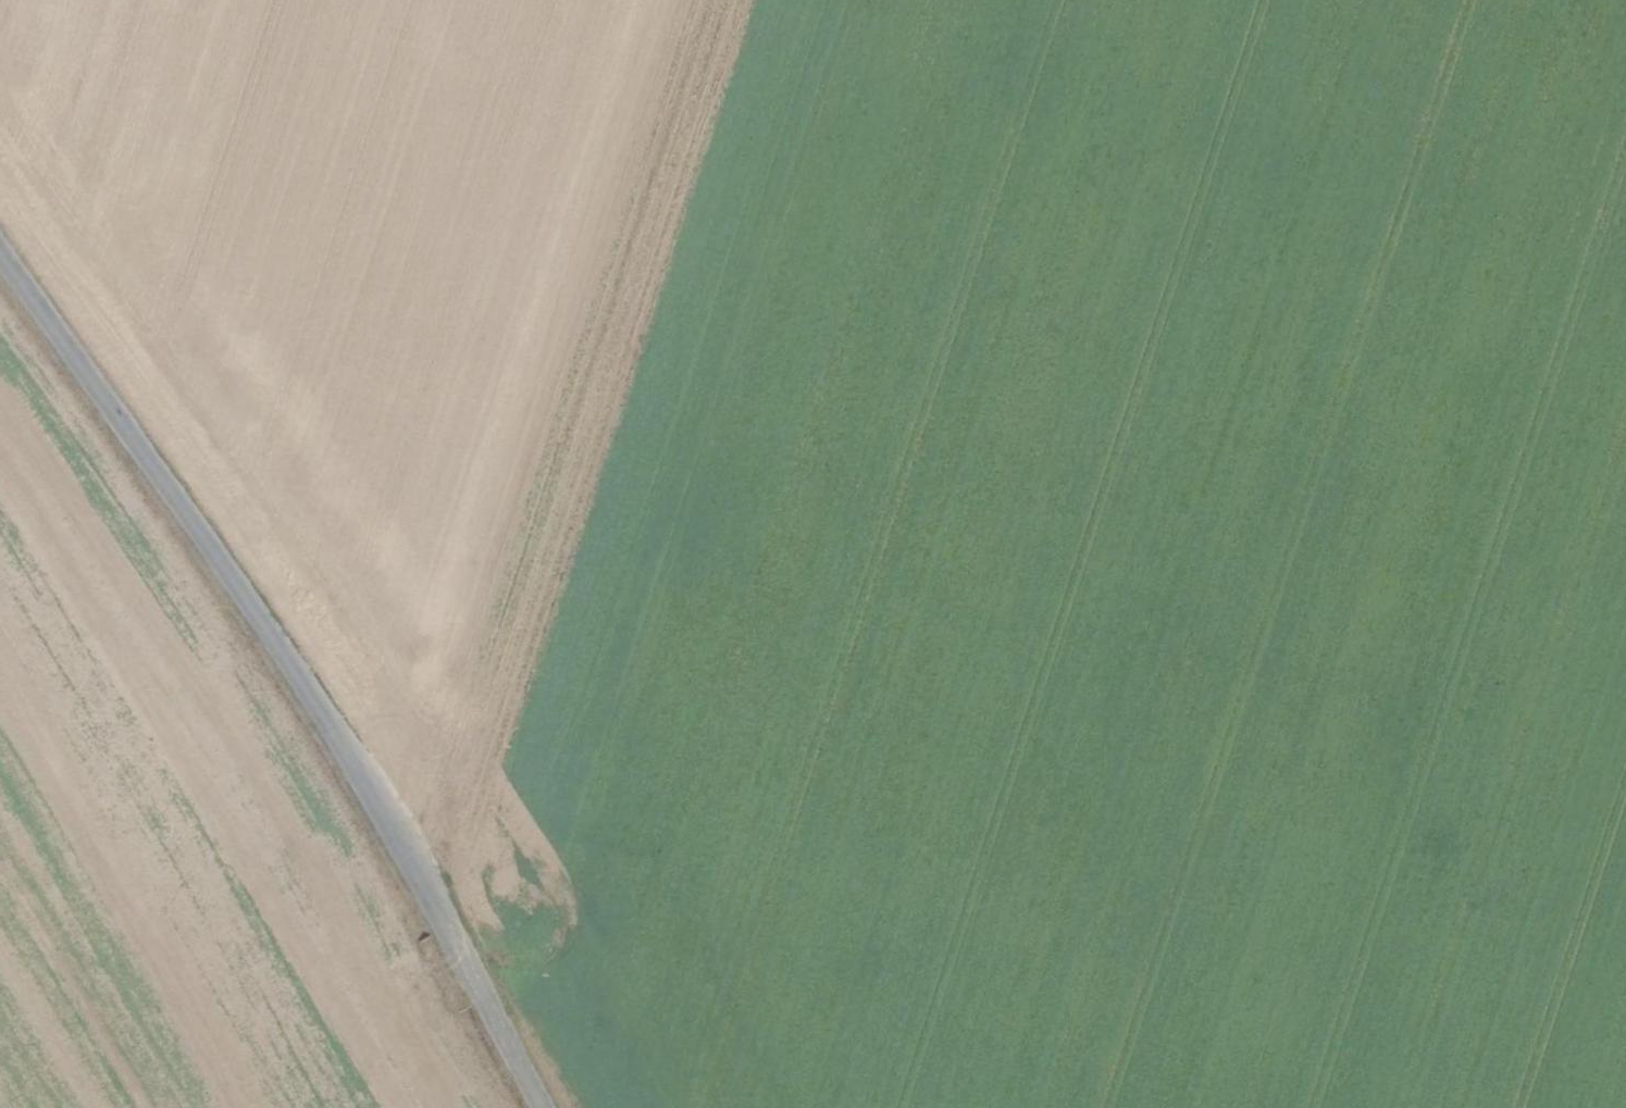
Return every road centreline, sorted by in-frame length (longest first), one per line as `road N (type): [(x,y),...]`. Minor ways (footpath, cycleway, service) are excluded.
road 1 (unclassified): [(0,238),(96,374),(537,1107)]

